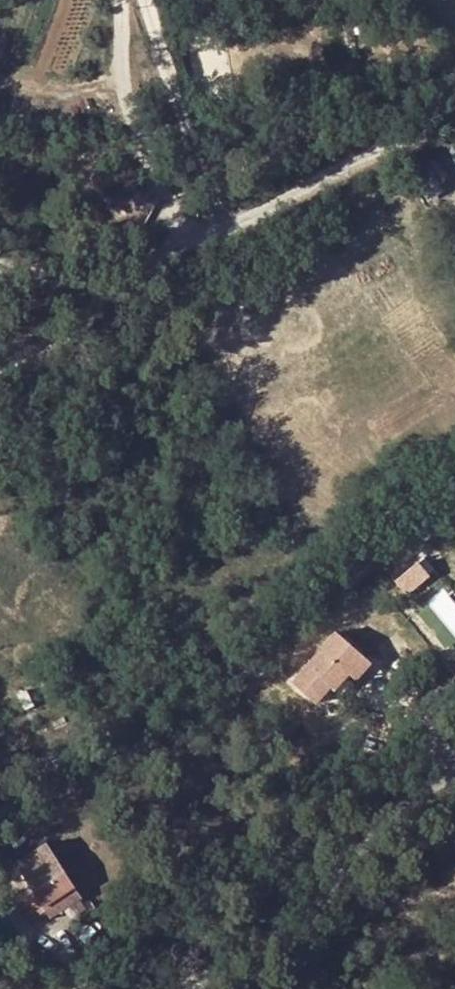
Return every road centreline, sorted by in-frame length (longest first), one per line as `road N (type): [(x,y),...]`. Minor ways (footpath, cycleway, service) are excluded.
road 1 (residential): [(0,261),(69,274),(143,265),(454,94)]
road 2 (residential): [(454,787),(179,988)]

